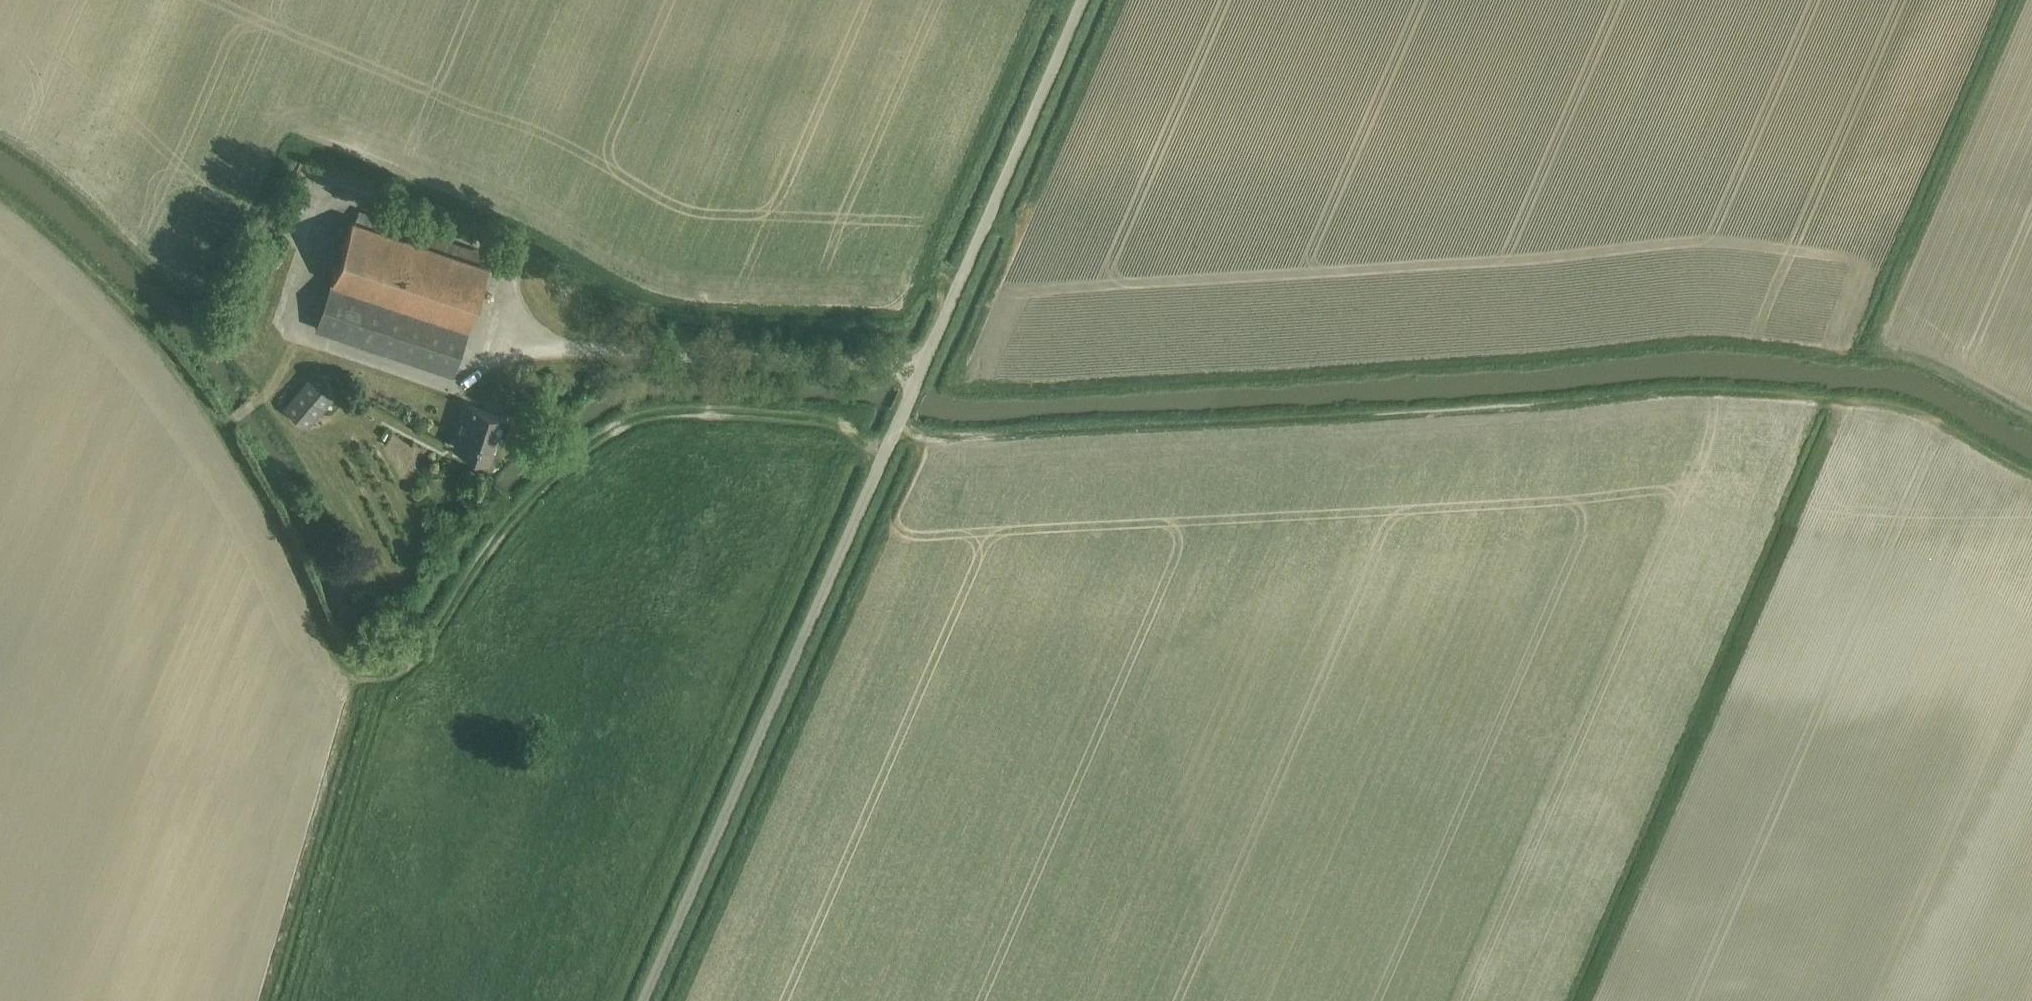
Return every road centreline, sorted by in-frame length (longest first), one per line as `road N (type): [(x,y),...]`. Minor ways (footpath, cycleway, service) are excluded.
road 1 (unclassified): [(650,1000),(1083,0)]

